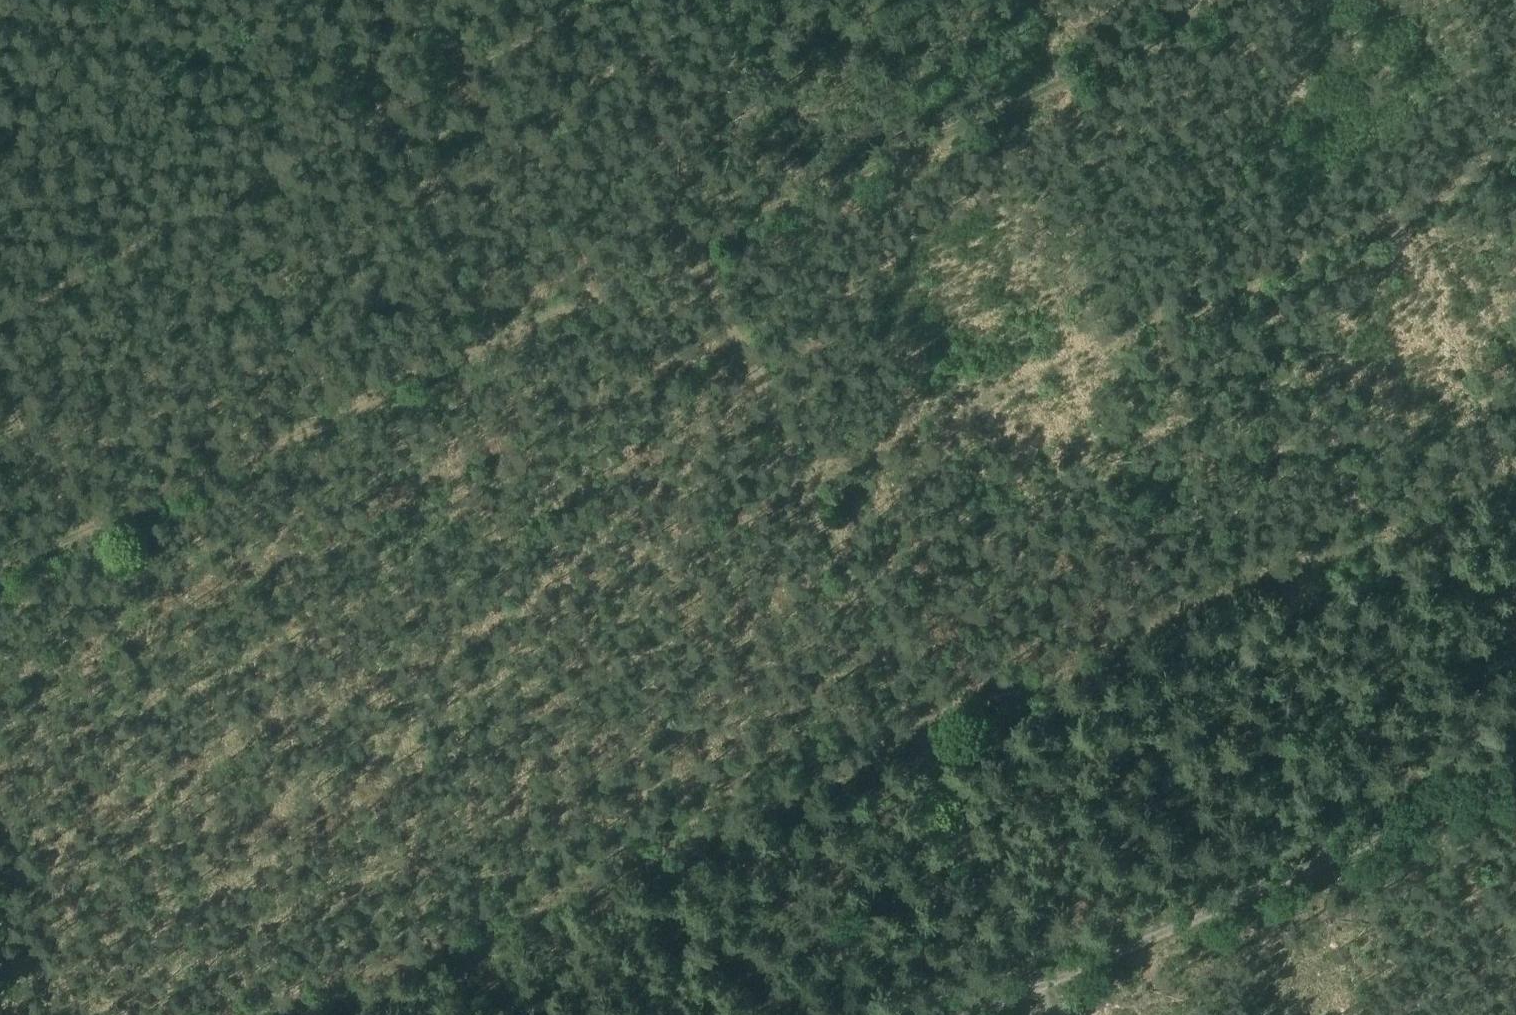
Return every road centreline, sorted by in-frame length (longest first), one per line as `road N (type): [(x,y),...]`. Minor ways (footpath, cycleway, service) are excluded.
road 1 (track): [(584,0),(0,318)]
road 2 (track): [(952,1014),(1515,770)]

